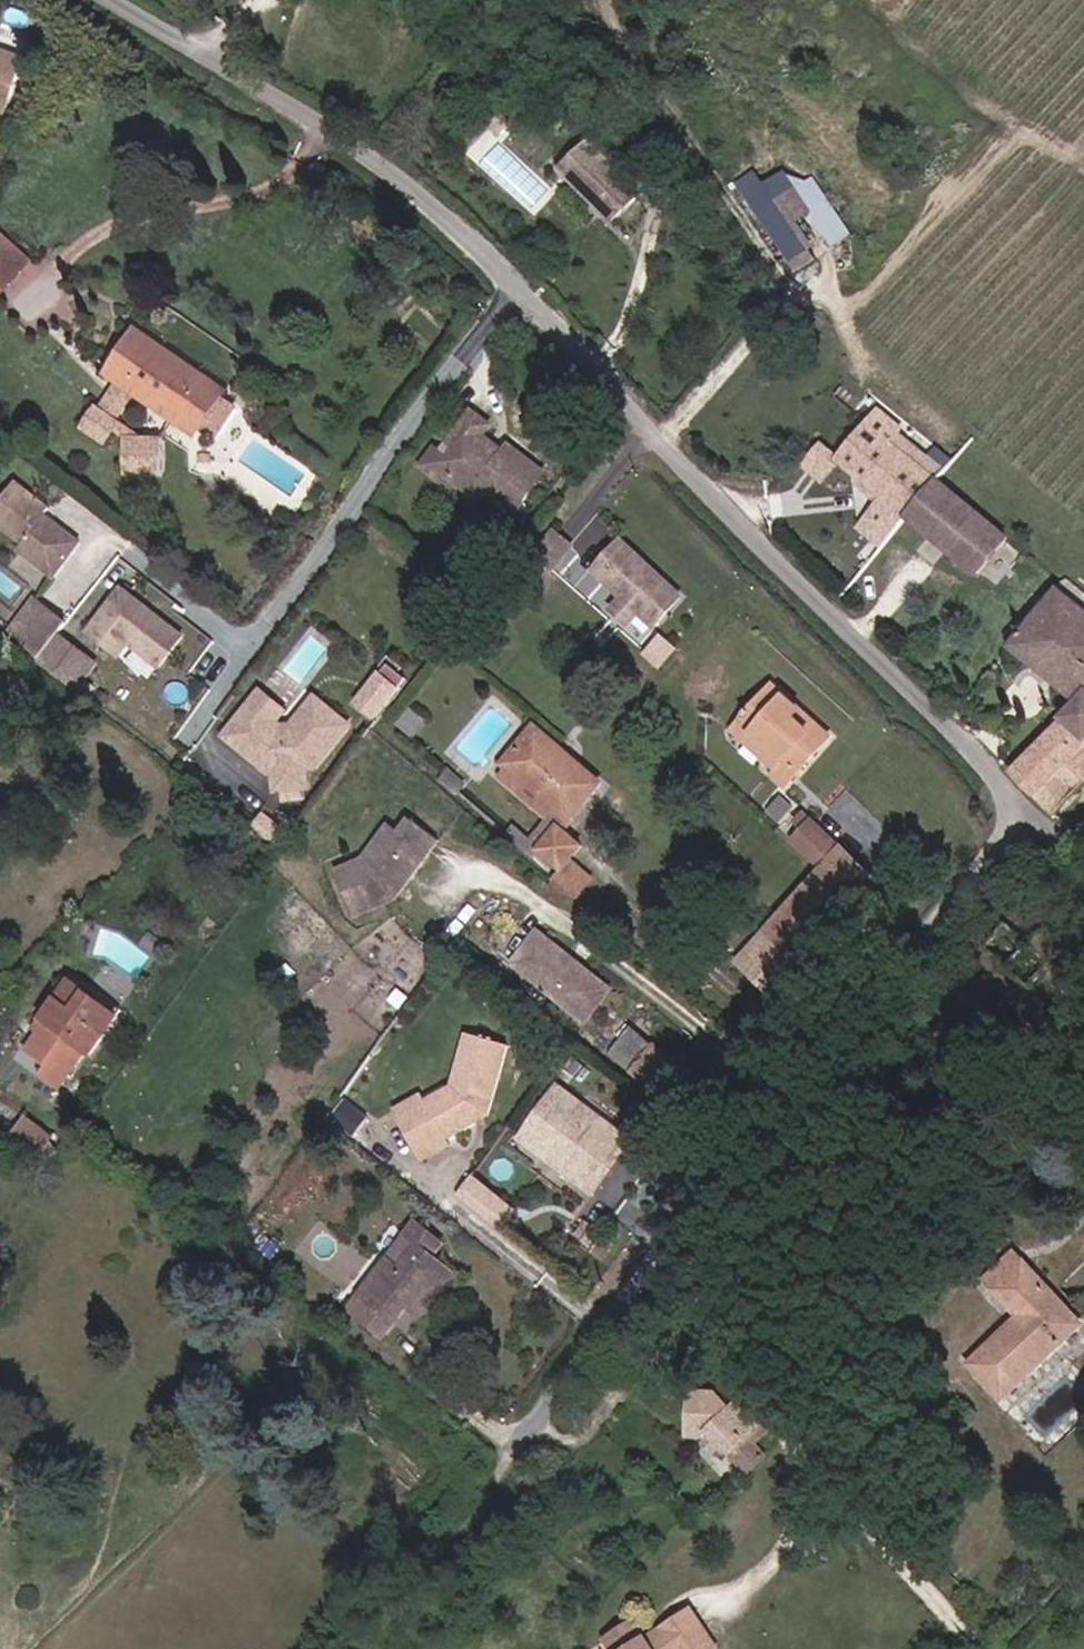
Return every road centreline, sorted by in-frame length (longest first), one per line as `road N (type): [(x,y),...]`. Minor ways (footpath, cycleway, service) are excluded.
road 1 (residential): [(106,0),(343,140),(472,245),(644,429),(985,766),(1018,810),(1083,866)]
road 2 (track): [(382,1648),(578,1364),(825,1030),(1018,810)]

